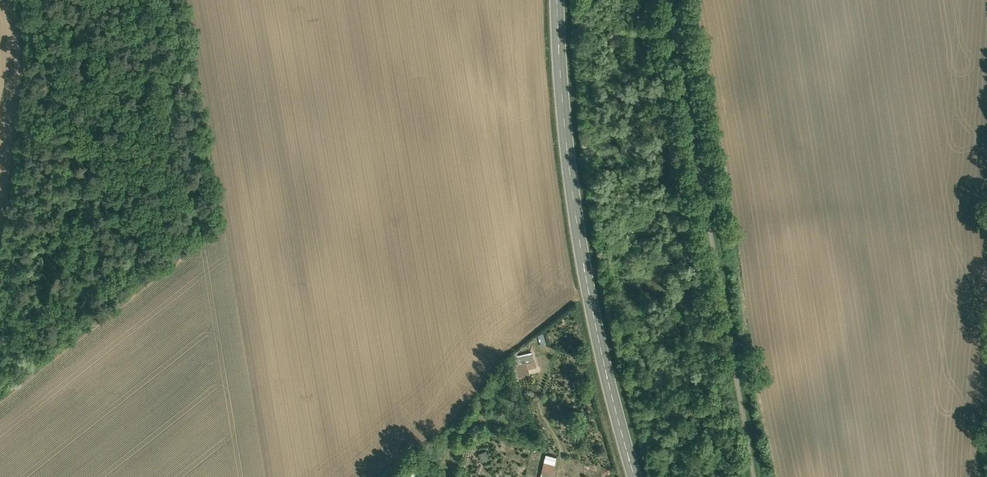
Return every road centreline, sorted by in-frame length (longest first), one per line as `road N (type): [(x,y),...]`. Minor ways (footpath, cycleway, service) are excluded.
road 1 (secondary): [(561,0),(574,179),(594,297),(641,476)]

